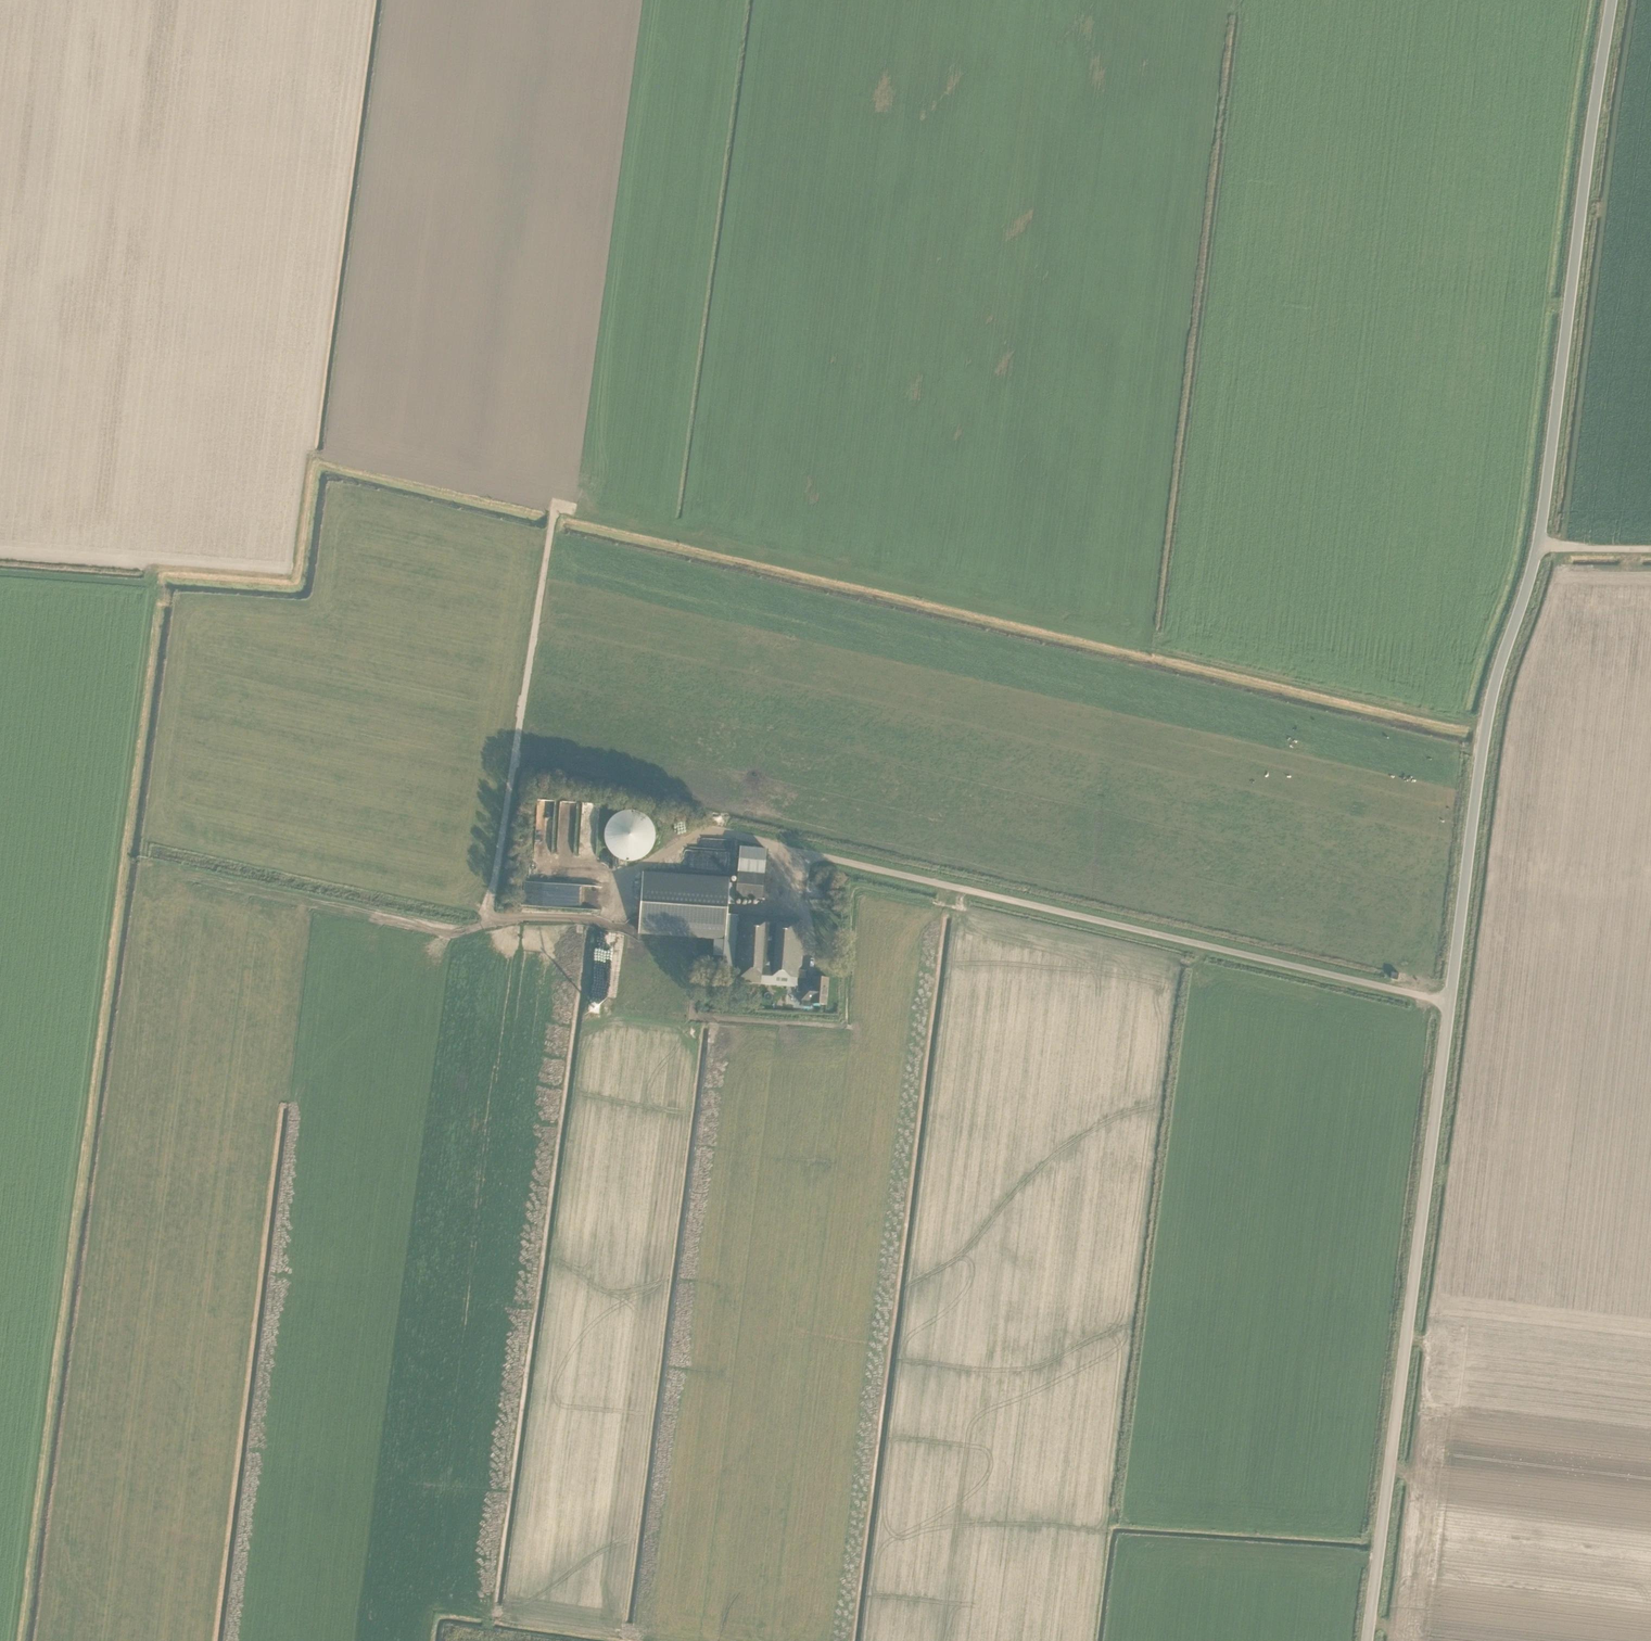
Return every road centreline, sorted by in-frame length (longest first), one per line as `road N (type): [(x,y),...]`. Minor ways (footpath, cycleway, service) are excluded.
road 1 (tertiary): [(1369,1640),(1480,760),(1539,551),(1612,0)]

